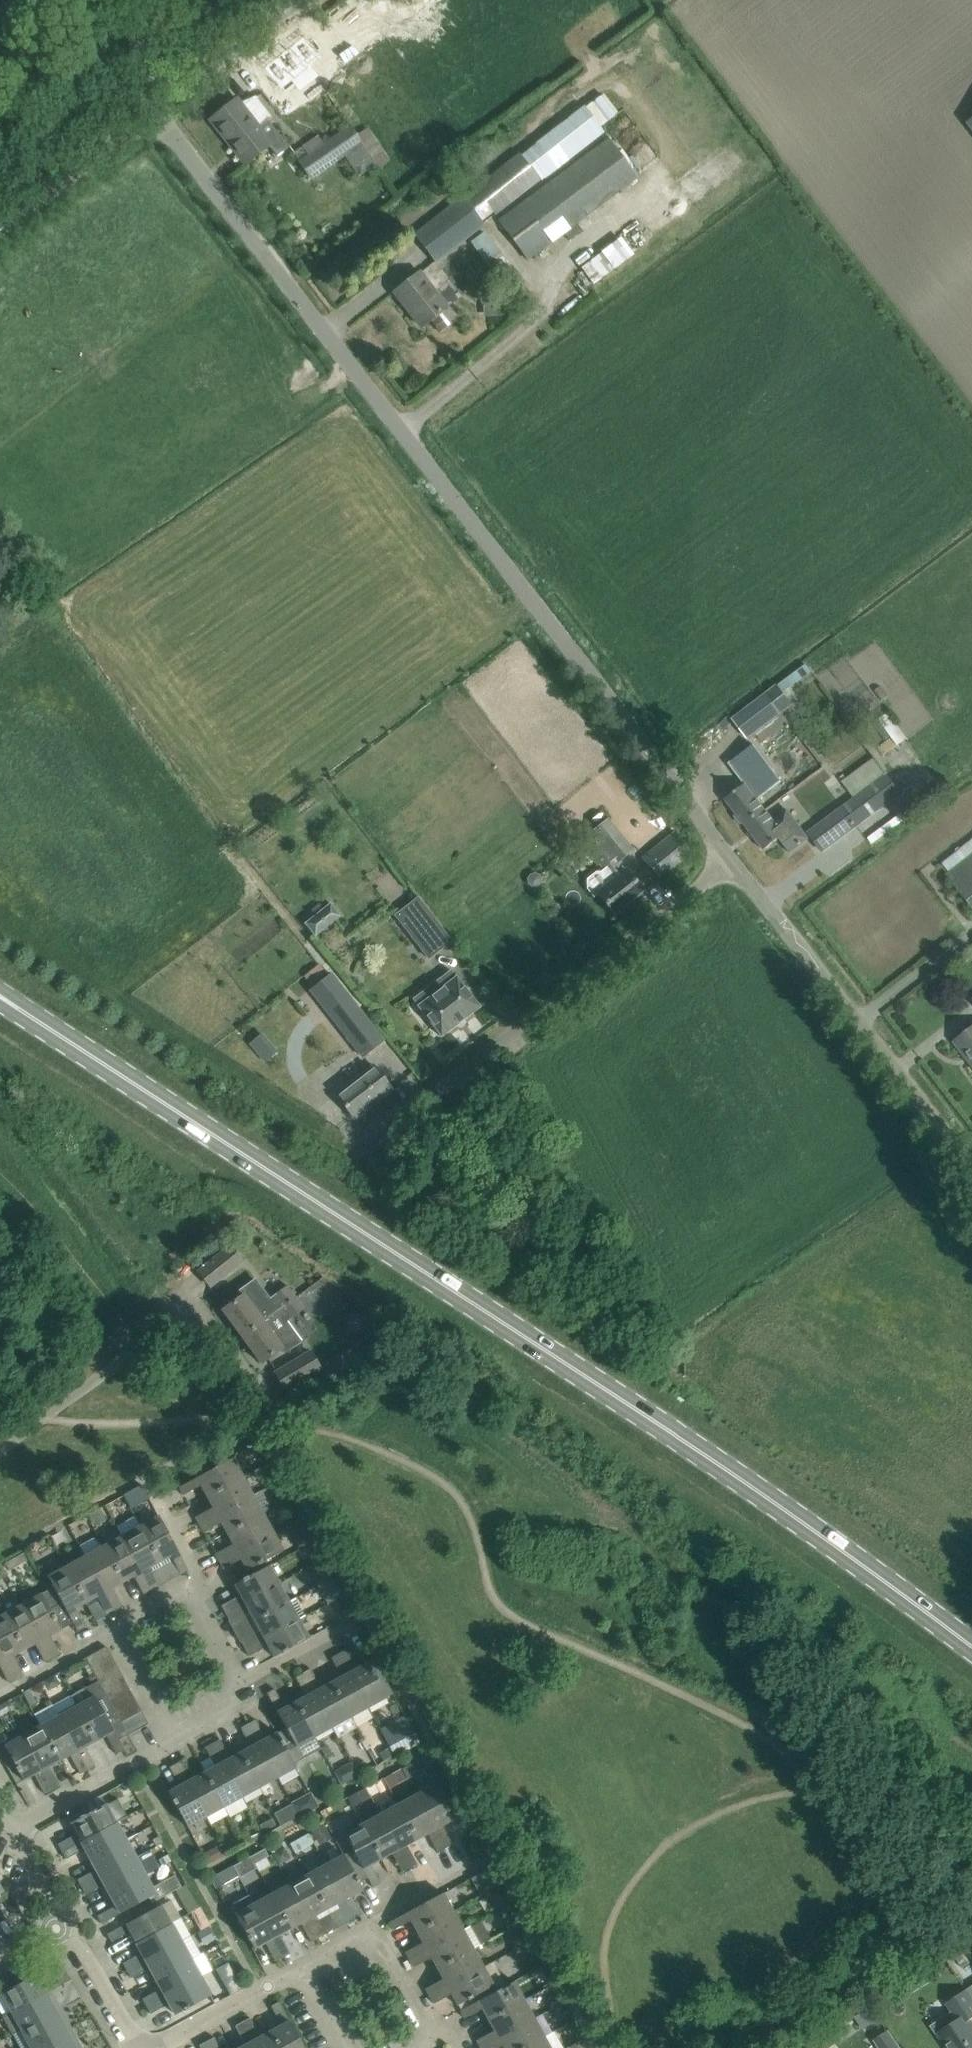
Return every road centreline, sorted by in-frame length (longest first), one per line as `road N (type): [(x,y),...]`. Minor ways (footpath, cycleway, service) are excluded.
road 1 (secondary): [(971,1646),(753,1488),(0,993)]
road 2 (unclassified): [(740,862),(155,109)]
road 3 (unclassified): [(375,1129),(740,862)]
road 4 (unclassified): [(971,1164),(740,862)]
road 5 (residential): [(0,1438),(145,1330),(189,1307),(261,1414)]
road 6 (residential): [(240,1697),(175,1588),(113,1627),(174,1744)]
road 7 (unclassified): [(0,226),(155,109)]
road 8 (residential): [(10,1840),(174,1744)]
road 9 (unclassified): [(155,109),(297,0)]
road 10 (residential): [(156,2047),(305,1970)]
road 11 (residential): [(139,2047),(66,1926)]
road 12 (residential): [(430,2041),(370,1924)]
road 13 (residential): [(370,1924),(482,1866)]

